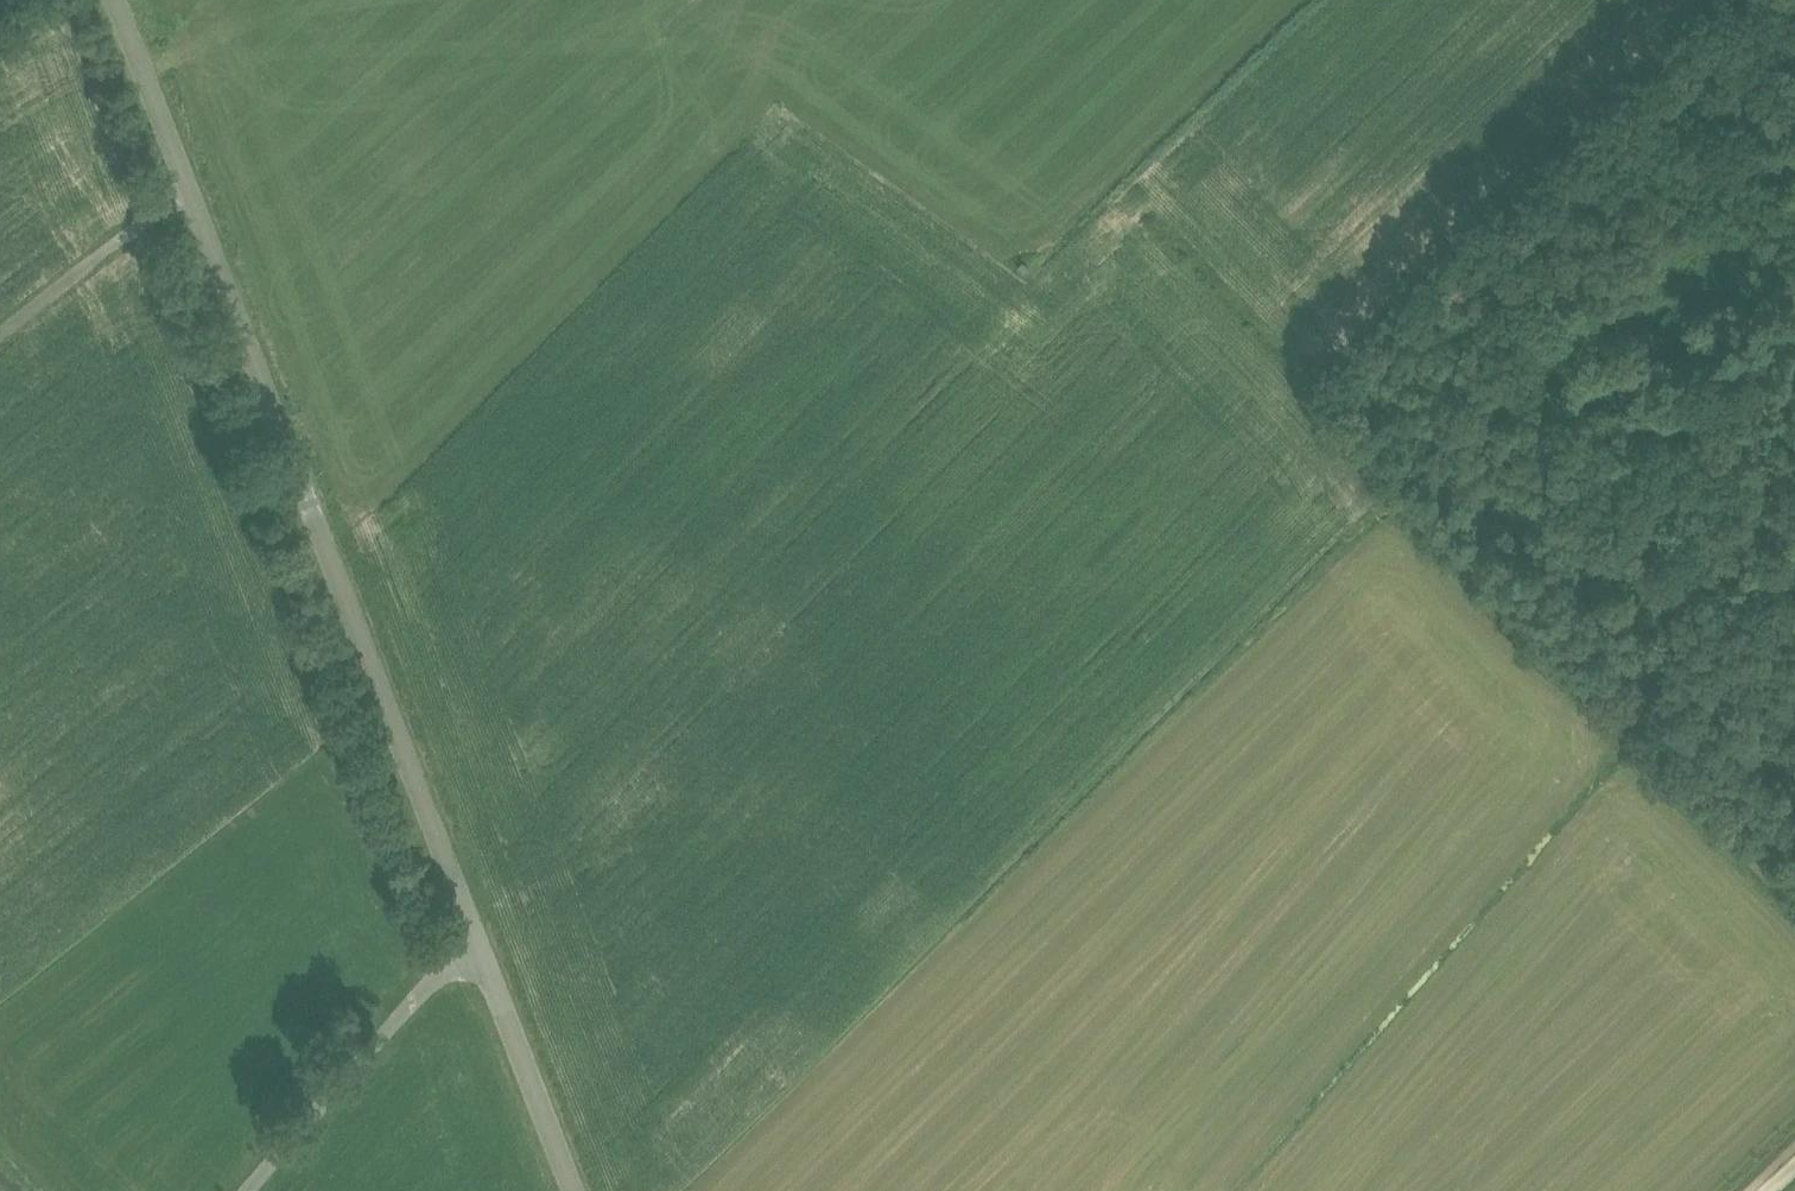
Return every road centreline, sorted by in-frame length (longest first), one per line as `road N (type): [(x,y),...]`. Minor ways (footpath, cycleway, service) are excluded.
road 1 (unclassified): [(569,1190),(113,0)]

